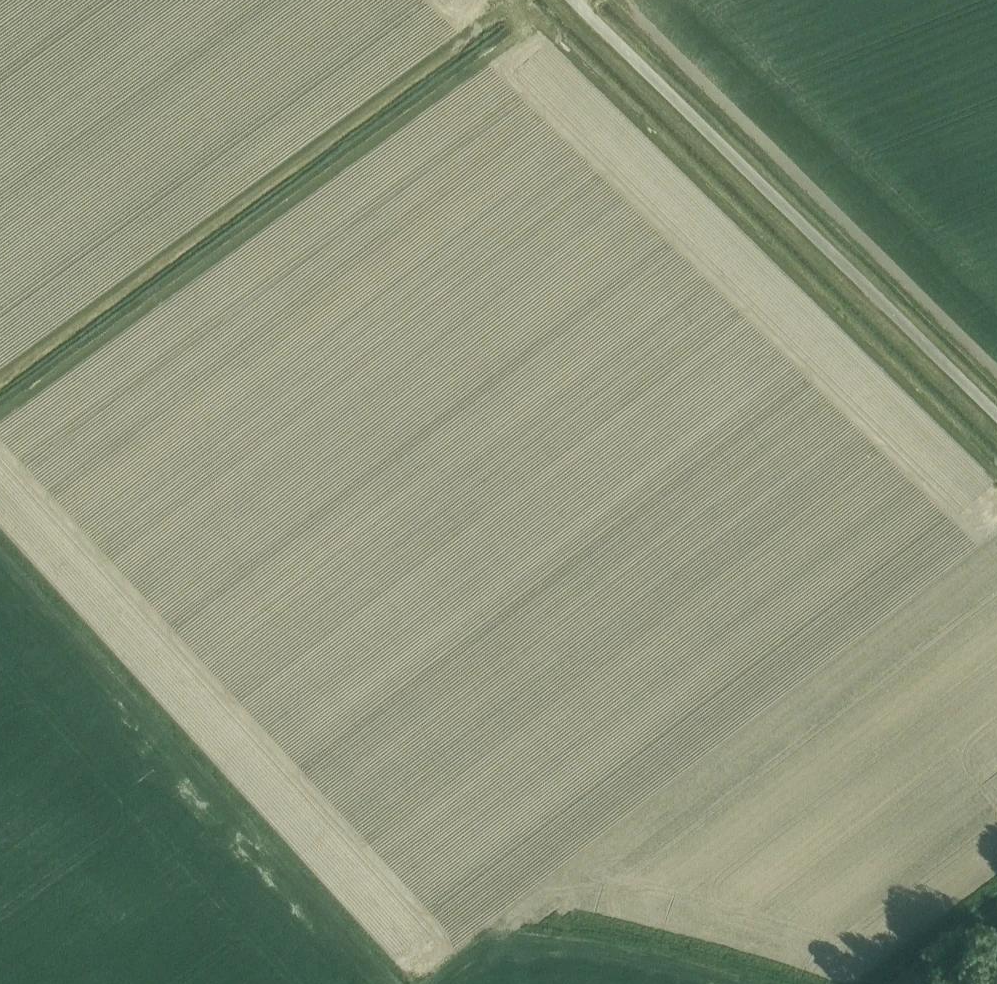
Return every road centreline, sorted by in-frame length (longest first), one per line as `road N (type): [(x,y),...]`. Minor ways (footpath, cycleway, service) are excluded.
road 1 (track): [(996,417),(572,0)]

